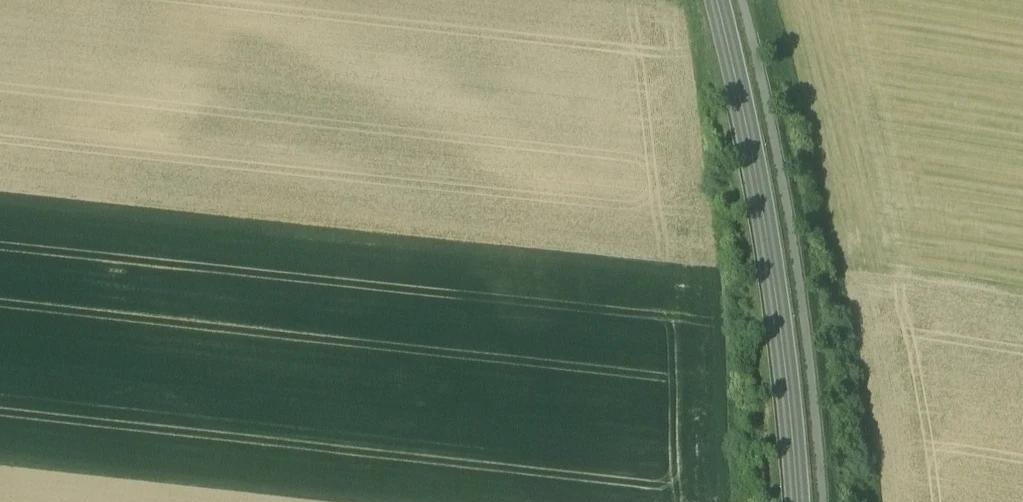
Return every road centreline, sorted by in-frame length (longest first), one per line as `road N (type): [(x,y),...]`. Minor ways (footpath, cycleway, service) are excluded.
road 1 (tertiary): [(800,501),(766,220),(718,0)]

